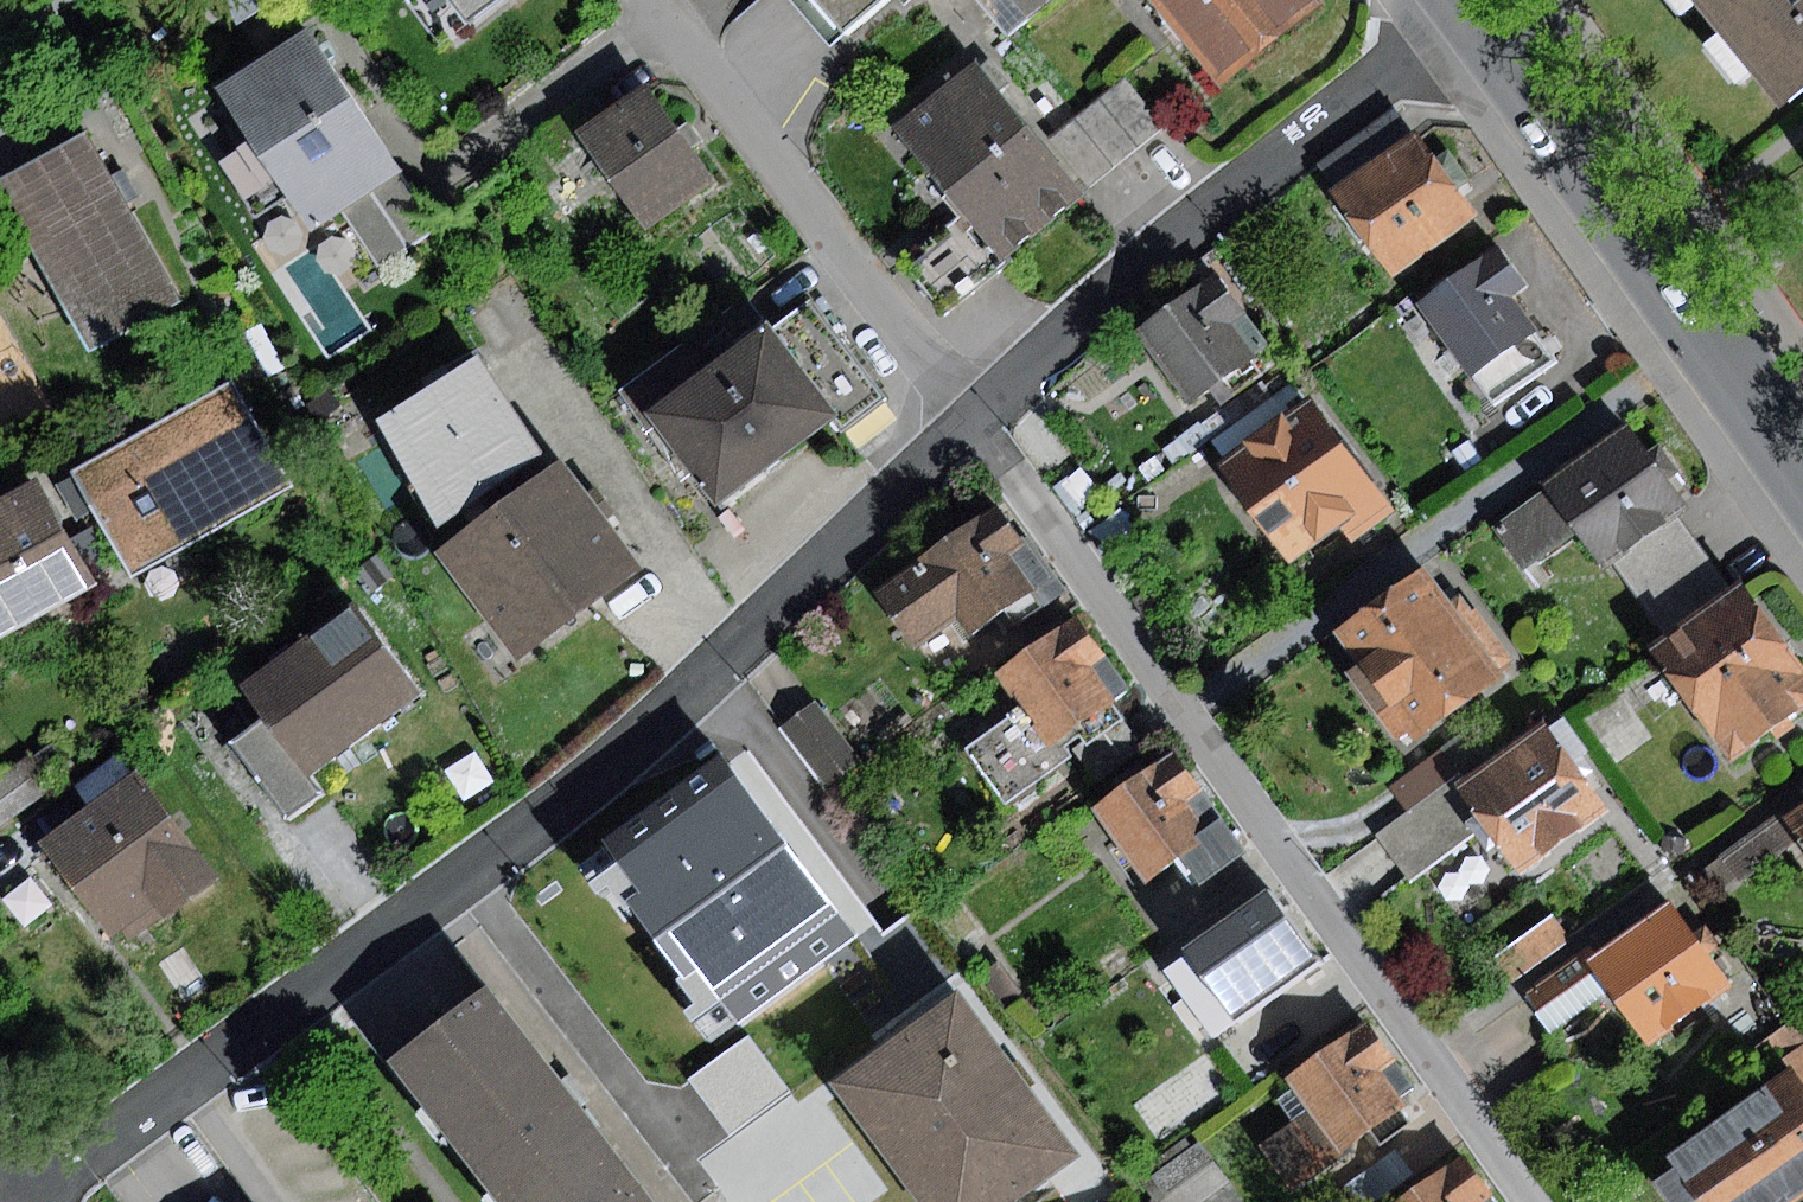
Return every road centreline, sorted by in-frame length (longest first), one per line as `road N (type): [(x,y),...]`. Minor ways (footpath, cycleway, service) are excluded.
road 1 (residential): [(15,1201),(646,738),(971,423)]
road 2 (residential): [(1528,1201),(971,423)]
road 3 (residential): [(971,423),(1134,269),(1475,8)]
road 4 (residential): [(1475,8),(1802,472)]
road 5 (residential): [(971,423),(652,0)]

